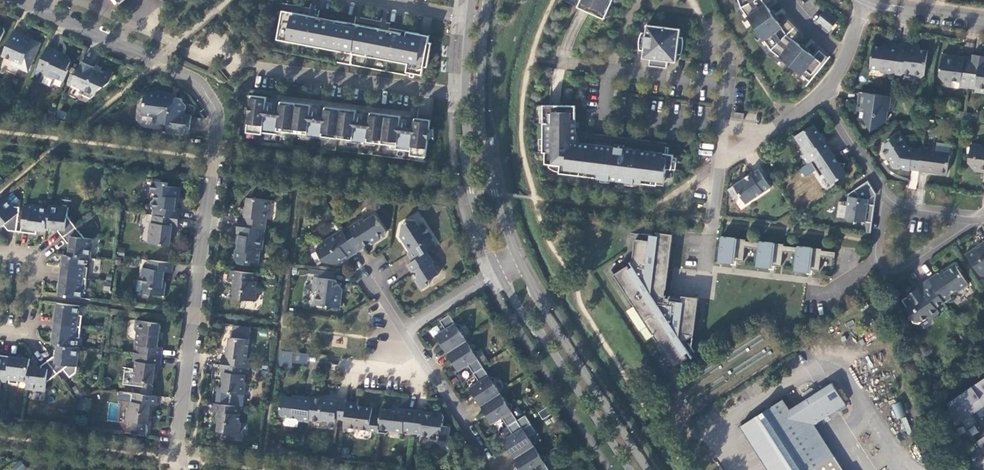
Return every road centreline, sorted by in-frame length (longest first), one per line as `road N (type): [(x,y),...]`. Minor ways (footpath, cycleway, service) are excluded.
road 1 (residential): [(13,0),(192,79),(213,104),(176,469)]
road 2 (tertiary): [(471,0),(465,136),(482,231),(500,273),(628,469)]
road 3 (tertiary): [(647,469),(543,310),(504,232),(480,99),(487,0)]
road 4 (residential): [(824,92),(886,200),(974,218),(983,212)]
road 5 (residential): [(720,126),(726,83),(610,69),(605,112)]

